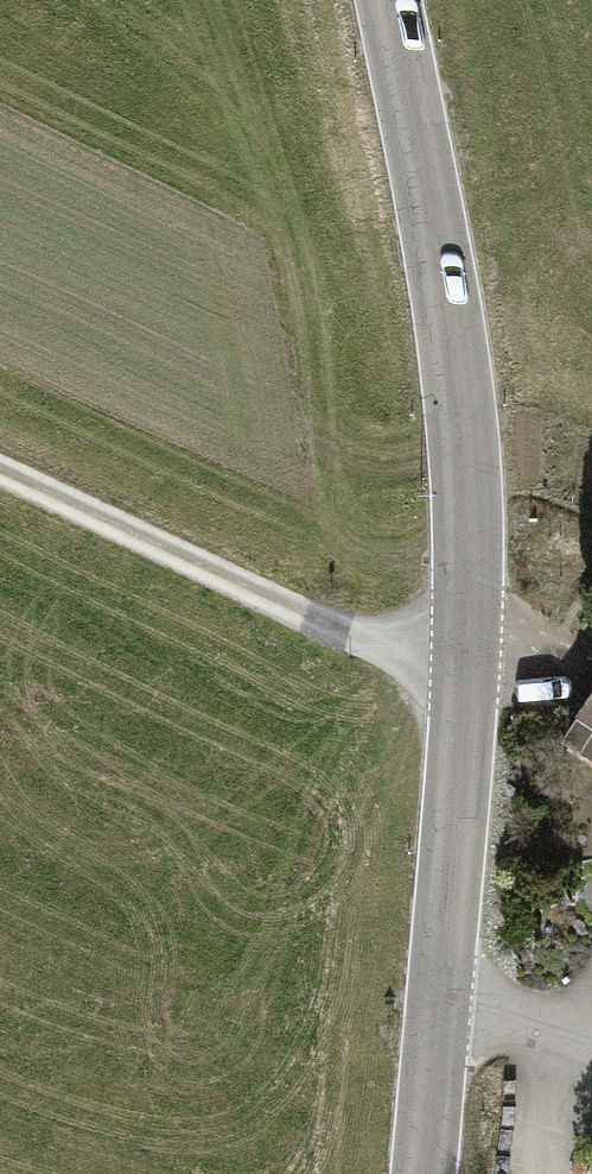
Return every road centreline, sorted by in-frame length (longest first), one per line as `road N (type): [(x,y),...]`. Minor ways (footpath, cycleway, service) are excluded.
road 1 (tertiary): [(427,1173),(465,687),(460,508),(445,349),(381,0)]
road 2 (track): [(465,687),(0,476)]
road 3 (track): [(441,1017),(545,1017),(591,1043)]

